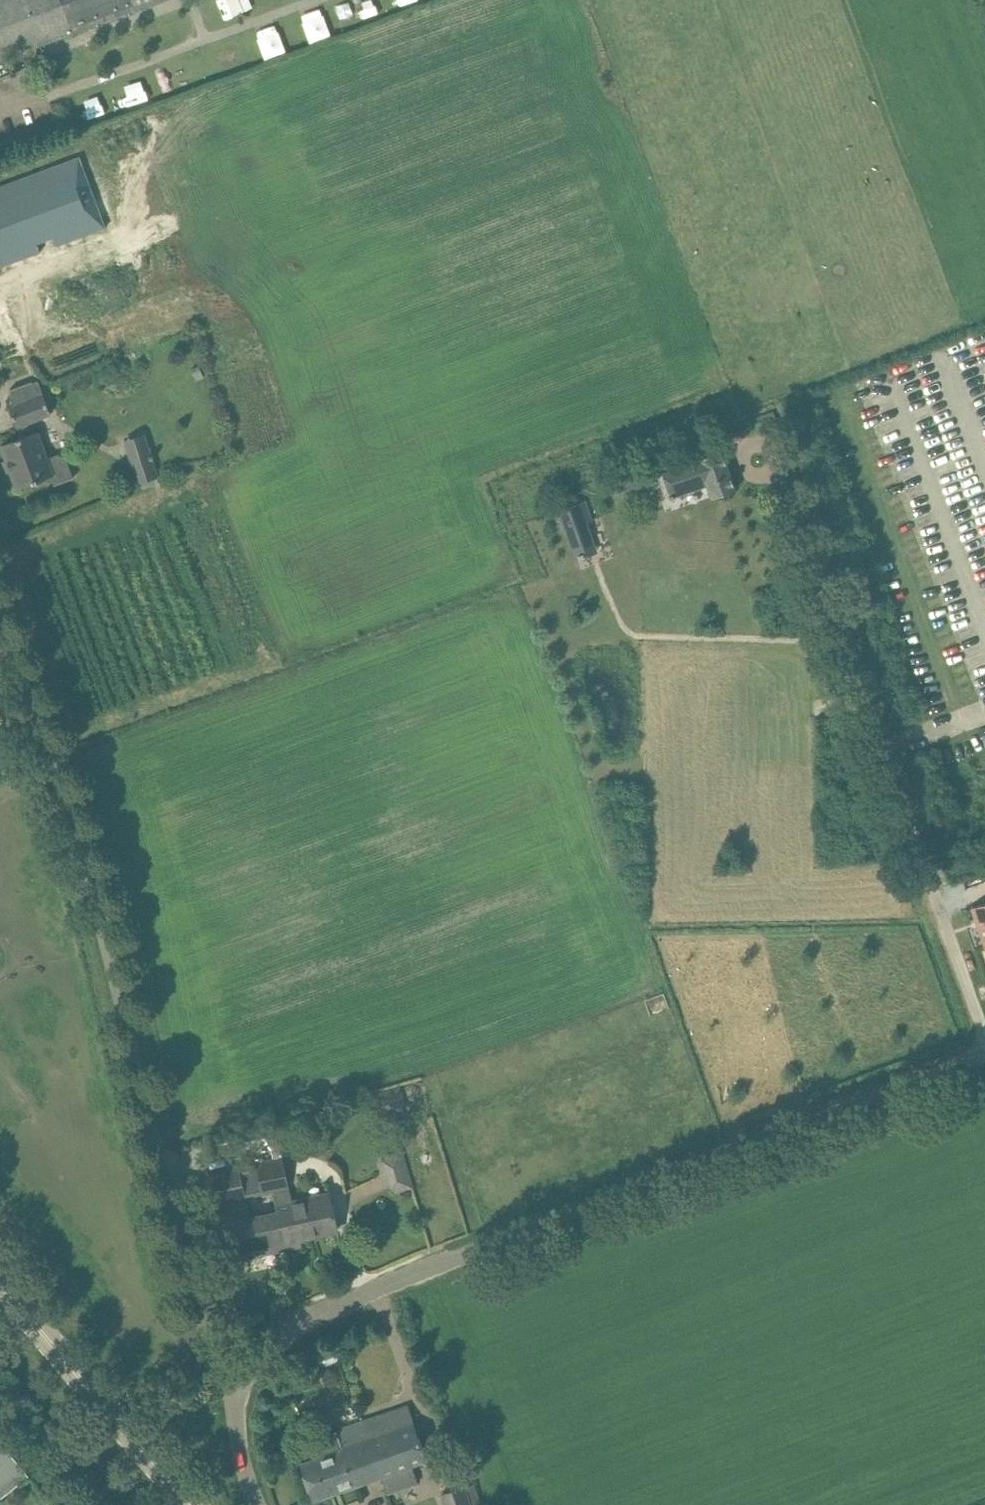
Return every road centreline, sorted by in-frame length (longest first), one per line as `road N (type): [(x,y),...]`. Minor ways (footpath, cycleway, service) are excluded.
road 1 (unclassified): [(246,1370),(296,1326),(351,1299),(984,1054)]
road 2 (unclassified): [(246,1370),(212,1340),(193,1297),(67,803),(0,623)]
road 3 (unclassified): [(984,1028),(782,473)]
road 4 (primary): [(194,1504),(0,1280)]
road 5 (unclassified): [(258,1504),(236,1415),(246,1370)]

